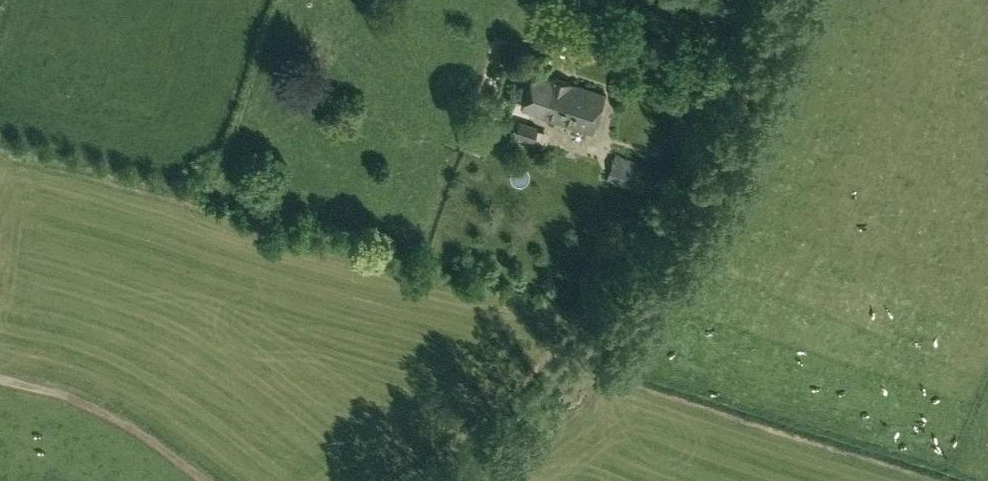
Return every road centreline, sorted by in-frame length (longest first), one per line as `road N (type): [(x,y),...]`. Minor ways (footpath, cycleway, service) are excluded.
road 1 (unclassified): [(613,316),(694,196),(780,0)]

